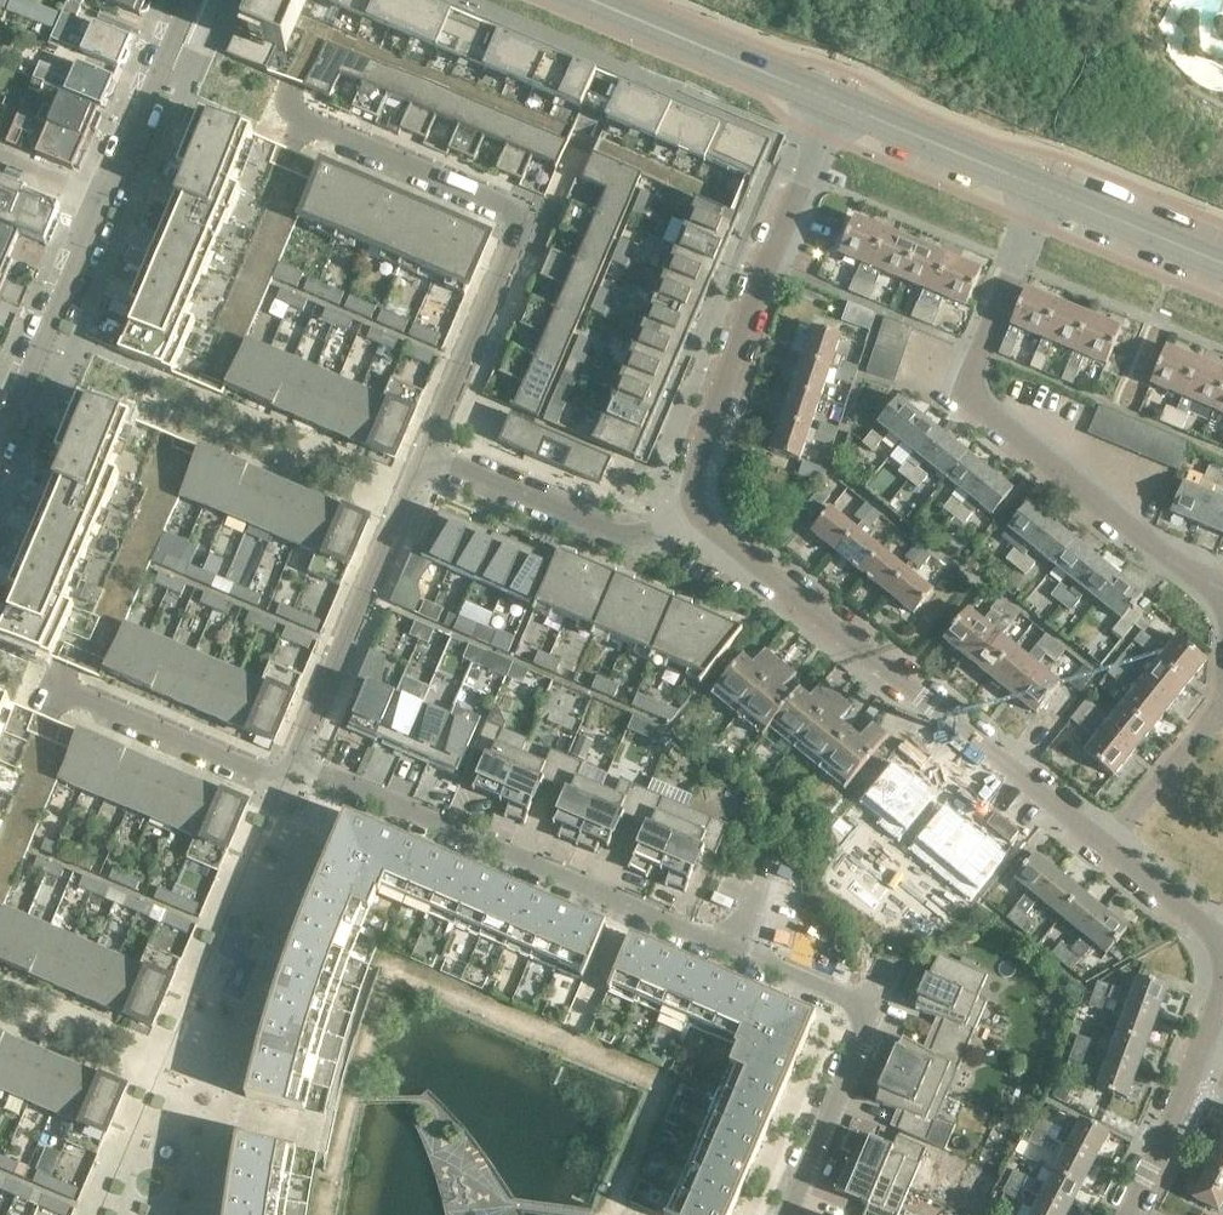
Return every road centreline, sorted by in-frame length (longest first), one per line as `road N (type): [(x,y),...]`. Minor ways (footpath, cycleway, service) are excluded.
road 1 (residential): [(782,1214),(871,1007),(297,782)]
road 2 (residential): [(1222,590),(1175,566),(976,399),(970,383),(980,348),(1046,190)]
road 3 (residential): [(1106,844),(693,507)]
road 4 (residential): [(431,458),(526,222),(317,132)]
road 5 (residential): [(693,507),(692,477),(836,102)]
road 6 (residential): [(693,507),(669,537),(635,542),(431,458)]
road 7 (residential): [(297,782),(409,511)]
road 8 (residential): [(0,446),(106,194)]
road 9 (secondary): [(836,102),(594,0)]
road 10 (residential): [(297,782),(74,688)]
road 11 (residential): [(409,511),(194,418)]
road 12 (secondary): [(1046,190),(836,102)]
road 13 (residential): [(106,194),(190,0)]
road 14 (secondary): [(1222,263),(1046,190)]
road 15 (residential): [(1106,844),(1222,707)]
road 16 (residential): [(1128,1214),(1196,1064)]
road 17 (residential): [(1222,955),(1211,933),(1106,844)]

